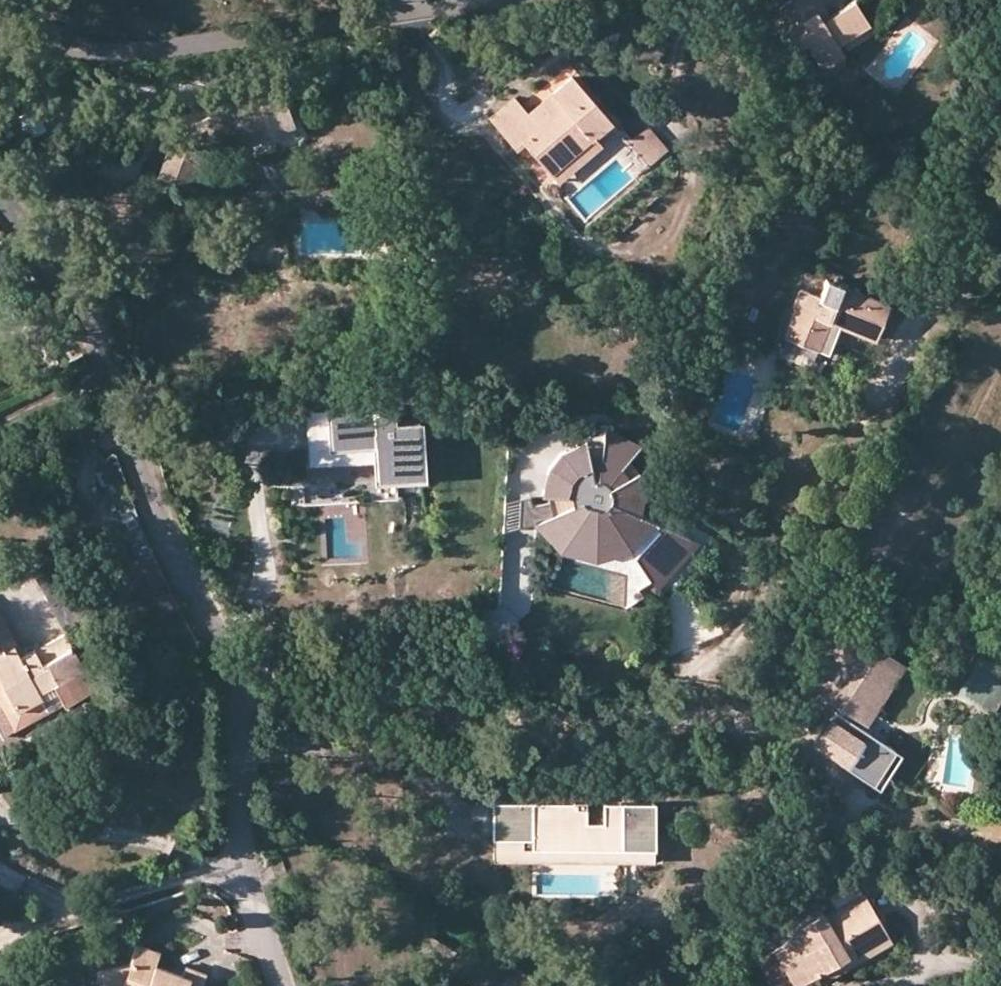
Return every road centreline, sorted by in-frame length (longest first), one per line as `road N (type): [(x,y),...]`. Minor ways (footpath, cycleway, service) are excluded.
road 1 (residential): [(0,194),(67,282),(126,402),(159,525),(230,667),(241,872),(278,985)]
road 2 (residential): [(477,0),(148,48),(38,43),(0,31)]

